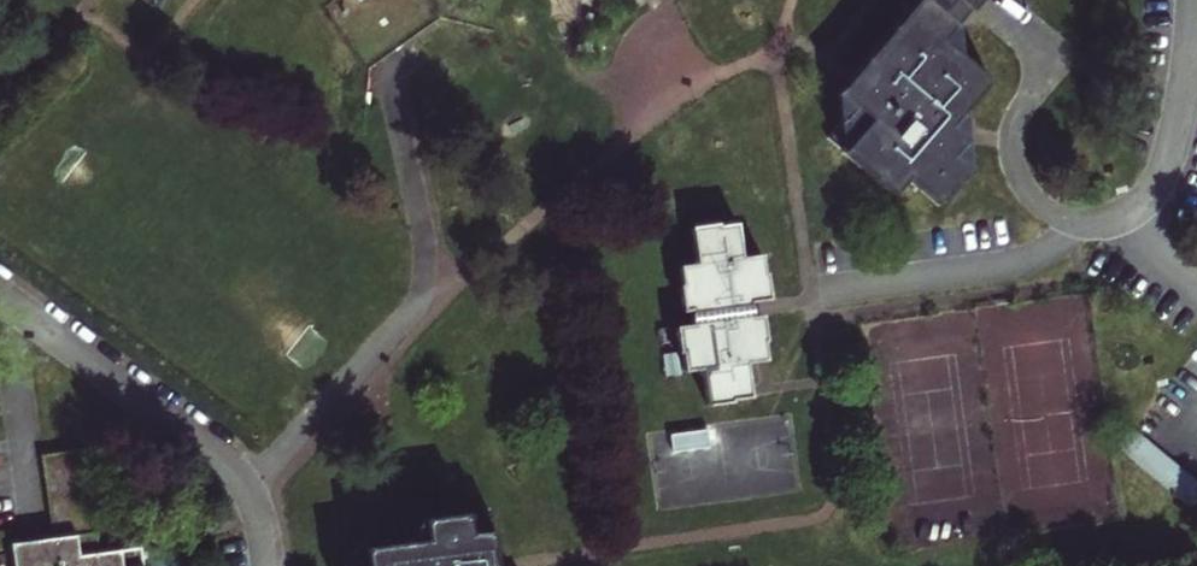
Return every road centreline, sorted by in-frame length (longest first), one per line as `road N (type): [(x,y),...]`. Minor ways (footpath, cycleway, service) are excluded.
road 1 (residential): [(1187,0),(1182,78),(1160,164),(1135,213),(1066,230),(1041,254),(833,286)]
road 2 (residential): [(253,487),(418,298),(427,275),(424,210),(391,82)]
road 3 (residential): [(19,309),(253,487)]
road 4 (residential): [(19,309),(28,498)]

